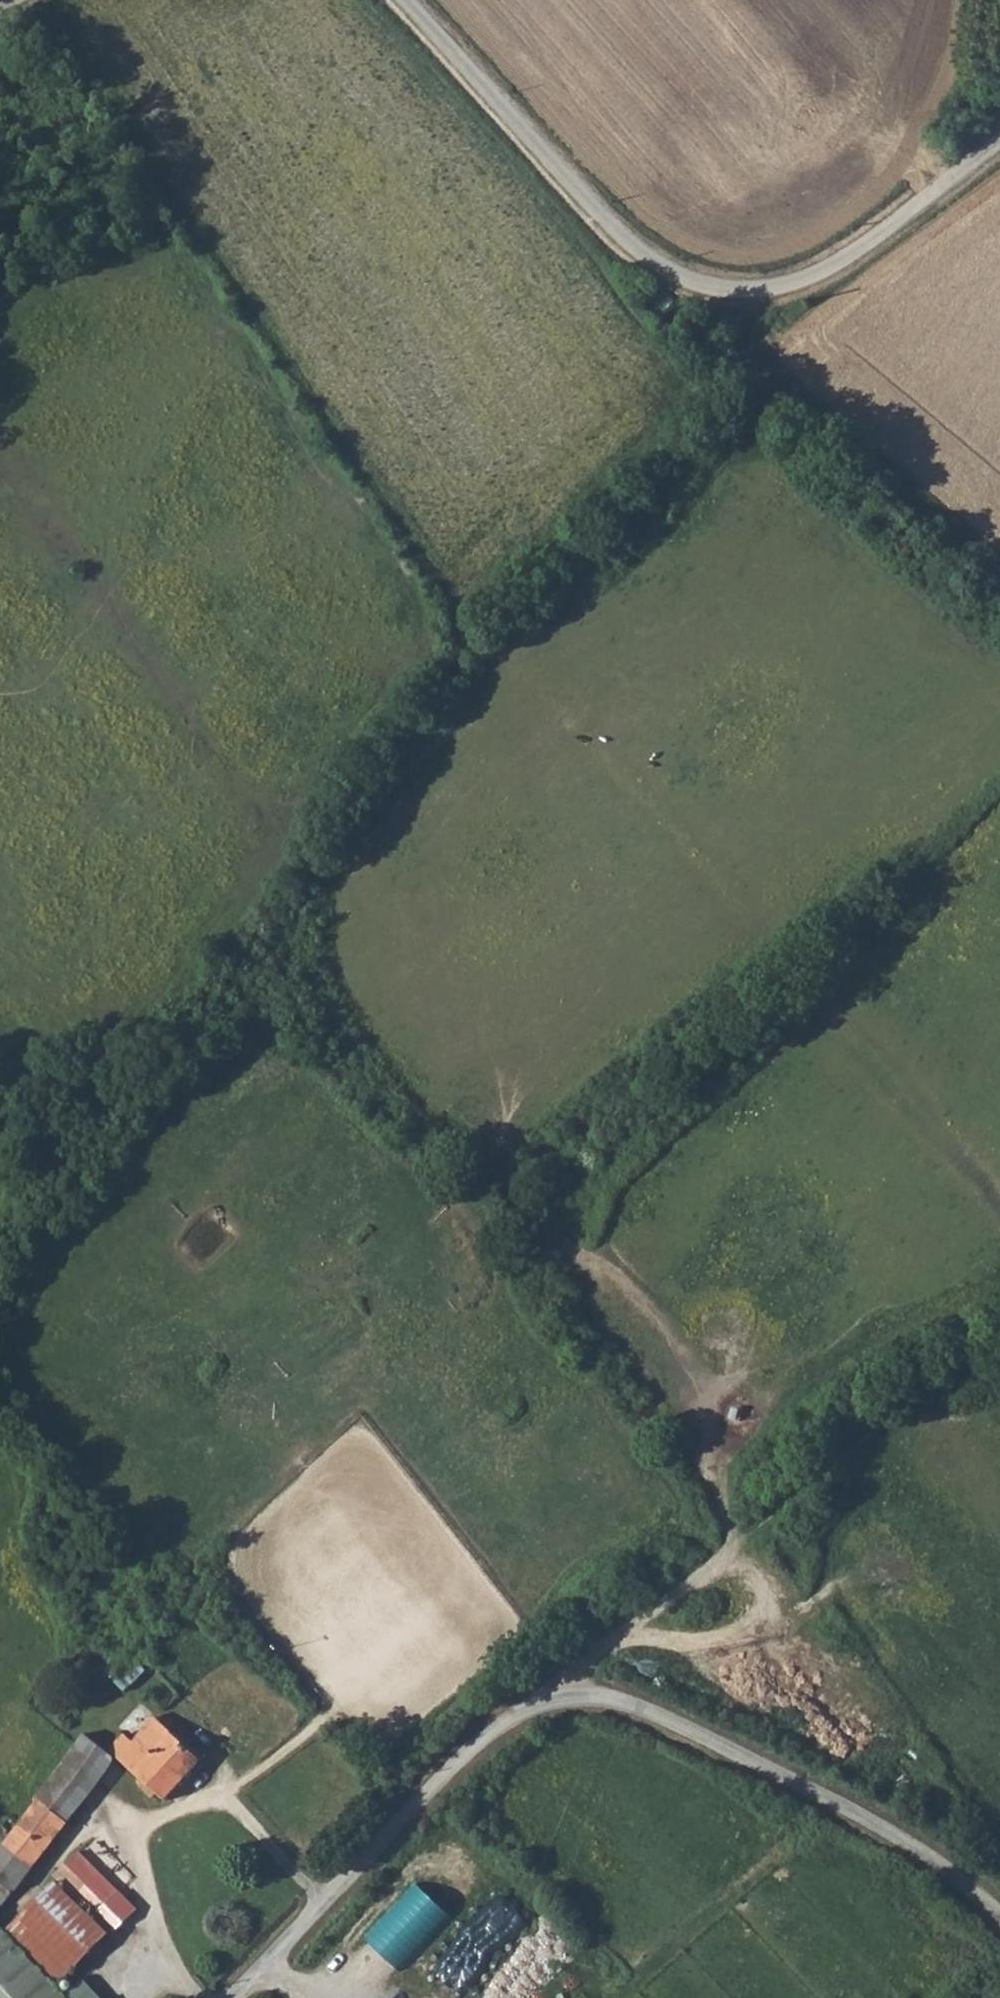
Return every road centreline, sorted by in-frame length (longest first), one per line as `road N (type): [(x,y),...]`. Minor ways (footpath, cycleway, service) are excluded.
road 1 (unclassified): [(999,1914),(953,1874),(850,1809),(646,1709),(568,1696),(524,1710),(466,1753),(237,1997)]
road 2 (unclassified): [(405,0),(621,236),(687,278),(761,288)]
road 3 (unclassified): [(999,138),(835,265),(761,288)]

